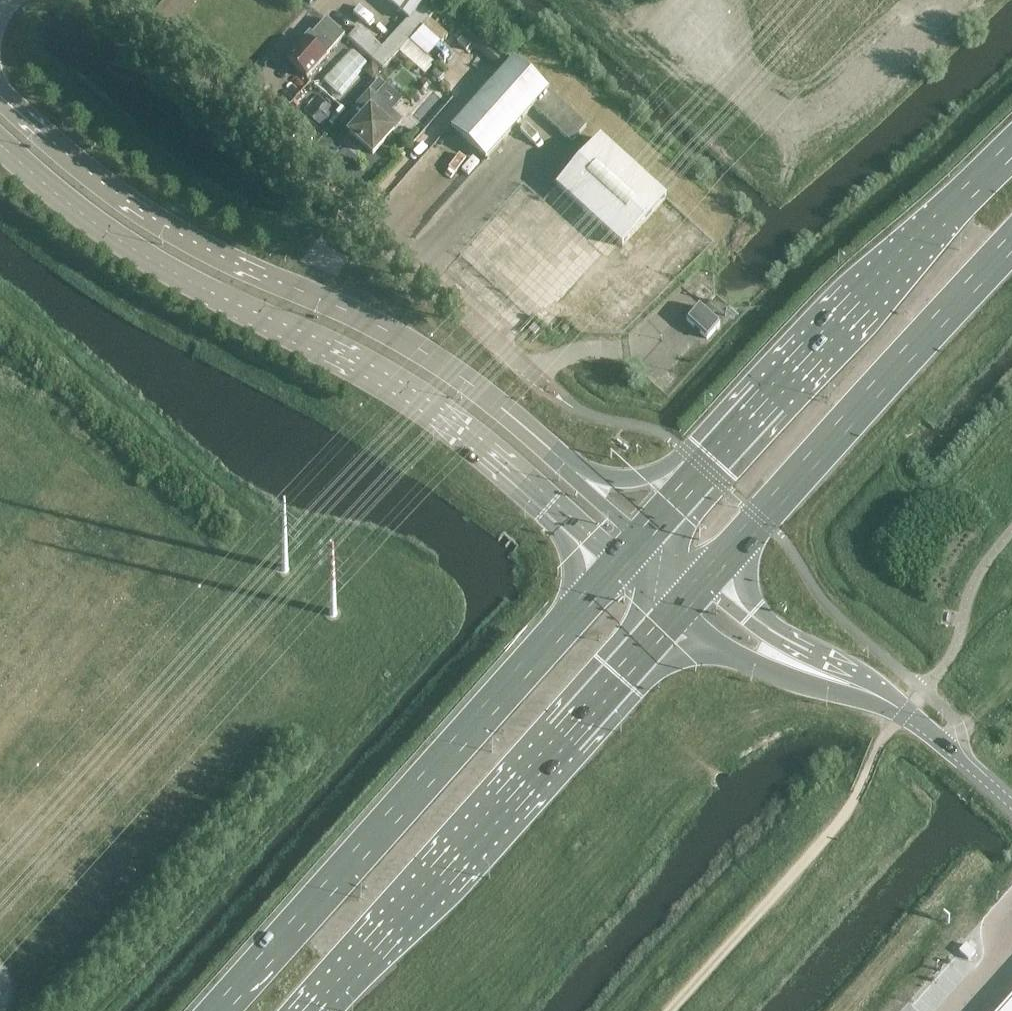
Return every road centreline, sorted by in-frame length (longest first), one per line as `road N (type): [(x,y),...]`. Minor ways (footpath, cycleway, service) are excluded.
road 1 (tertiary): [(0,144),(81,217),(193,292),(416,397),(618,567)]
road 2 (tertiary): [(576,472),(494,401),(415,348),(223,251),(108,180),(0,85)]
road 3 (trunk): [(618,567),(219,1010)]
road 4 (unclassified): [(540,381),(112,0)]
road 5 (trunk): [(322,1010),(672,617)]
road 6 (trunk): [(702,585),(1011,250)]
road 7 (trunk): [(1011,155),(696,478)]
road 8 (tertiary): [(672,617),(725,653),(901,714),(937,737)]
road 9 (tertiary): [(937,737),(909,706),(789,649),(702,585)]
road 10 (trunk): [(696,478),(576,472)]

